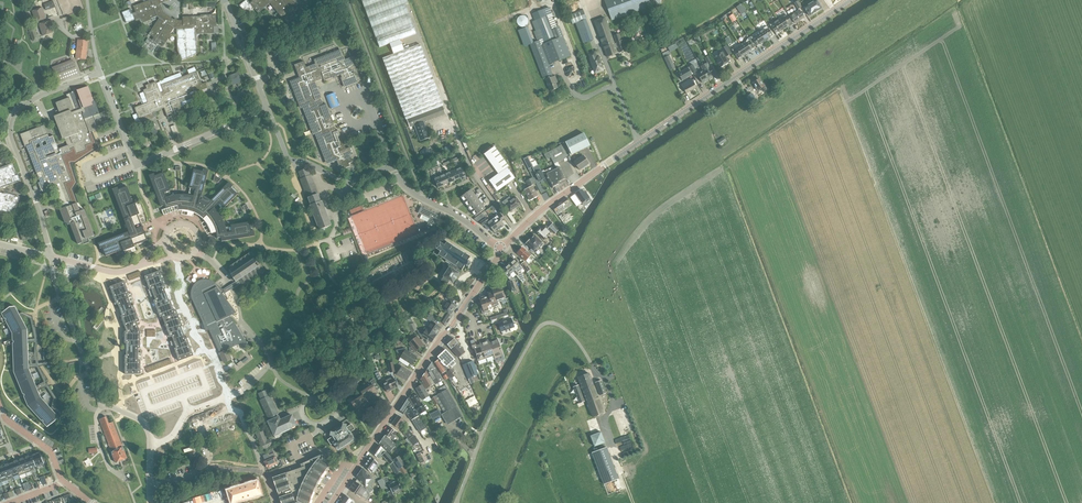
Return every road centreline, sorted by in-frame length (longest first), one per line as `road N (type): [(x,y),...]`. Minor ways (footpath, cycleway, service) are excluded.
road 1 (residential): [(500,247),(423,200),(391,166),(352,184),(290,159),(268,110),(134,168),(100,74)]
road 2 (residential): [(150,502),(150,433),(140,419),(101,403),(12,138),(13,117),(33,99),(100,74)]
road 3 (tertiary): [(500,247),(541,209),(854,0)]
road 4 (tertiary): [(333,502),(500,247)]
road 5 (residential): [(482,436),(543,324),(564,328),(591,363)]
road 6 (track): [(617,88),(575,93),(577,68),(553,3),(537,7),(534,0)]

